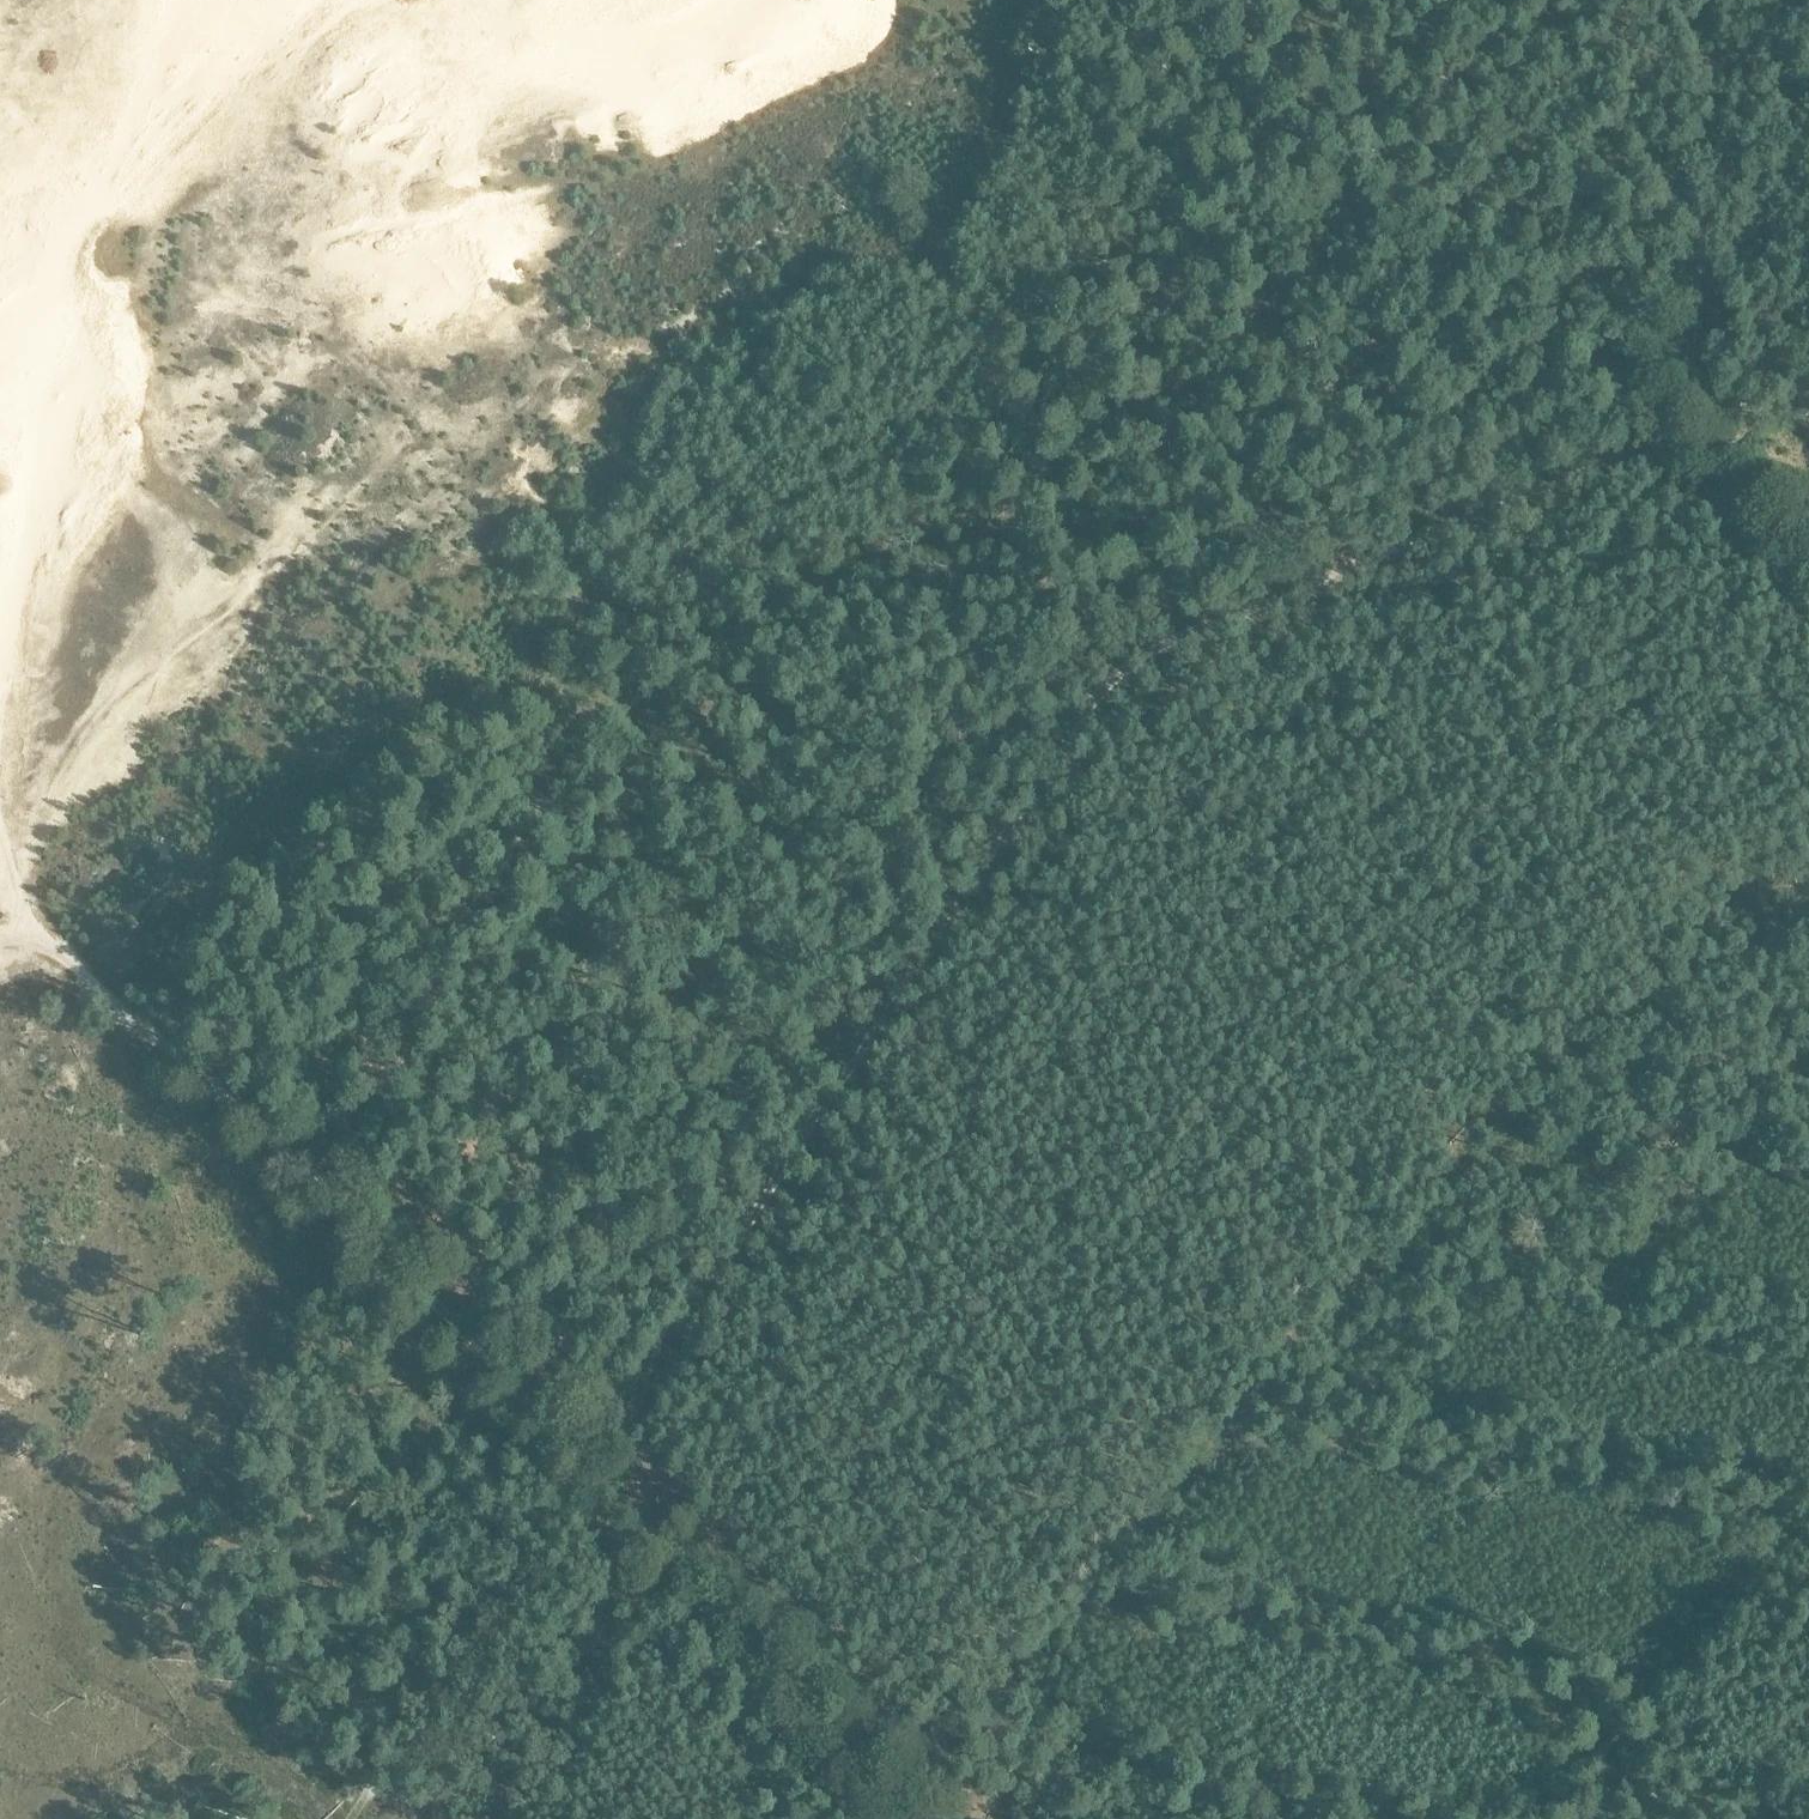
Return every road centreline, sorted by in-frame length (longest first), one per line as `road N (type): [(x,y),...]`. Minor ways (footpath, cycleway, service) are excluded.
road 1 (track): [(1653,435),(1567,479),(1156,649),(1120,675),(1088,708),(589,1465)]
road 2 (track): [(258,1123),(589,1465)]
road 3 (track): [(589,1465),(906,1818)]
road 4 (track): [(589,1465),(352,1818)]
road 5 (track): [(1653,435),(1362,135)]
road 6 (track): [(1762,61),(1698,275),(1691,355),(1675,414)]
road 7 (track): [(258,1123),(44,944)]
road 8 (track): [(44,944),(16,840),(0,815)]
road 9 (track): [(1808,420),(1767,409),(1675,414)]

